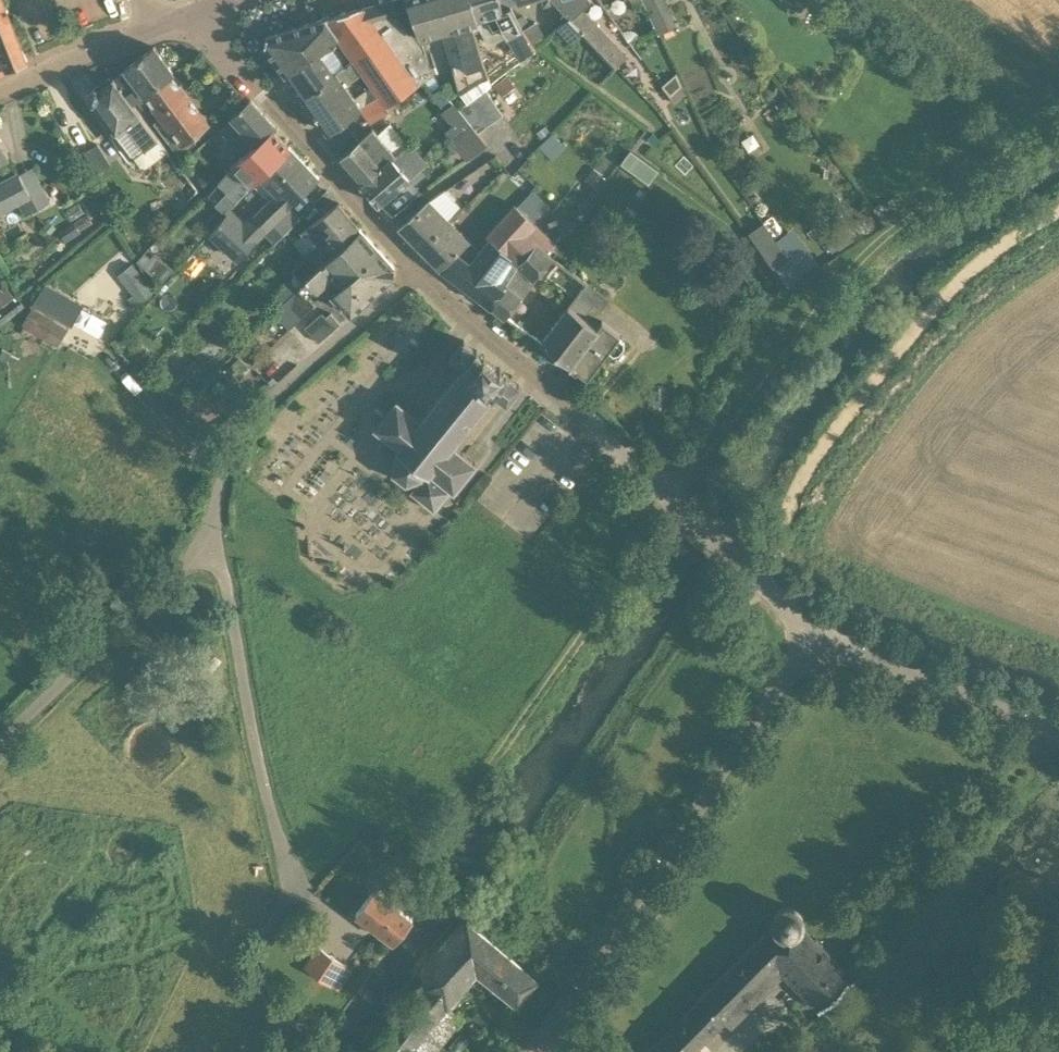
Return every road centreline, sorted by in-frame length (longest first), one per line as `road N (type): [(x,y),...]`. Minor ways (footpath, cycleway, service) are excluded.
road 1 (unclassified): [(0,744),(214,528),(224,466),(248,426),(414,270)]
road 2 (track): [(666,496),(704,461),(874,246),(1058,125)]
road 3 (unclassified): [(545,1051),(817,626)]
road 4 (track): [(764,580),(789,500),(830,437),(946,295),(1058,212)]
road 5 (residential): [(678,507),(414,270)]
road 6 (residential): [(414,270),(189,18)]
road 7 (track): [(1052,729),(842,941)]
road 8 (unclassified): [(817,626),(896,673),(1058,731)]
road 9 (tertiary): [(0,92),(172,23)]
road 10 (unclassified): [(678,507),(817,626)]
road 11 (track): [(283,1051),(282,1026),(253,966),(267,933)]

